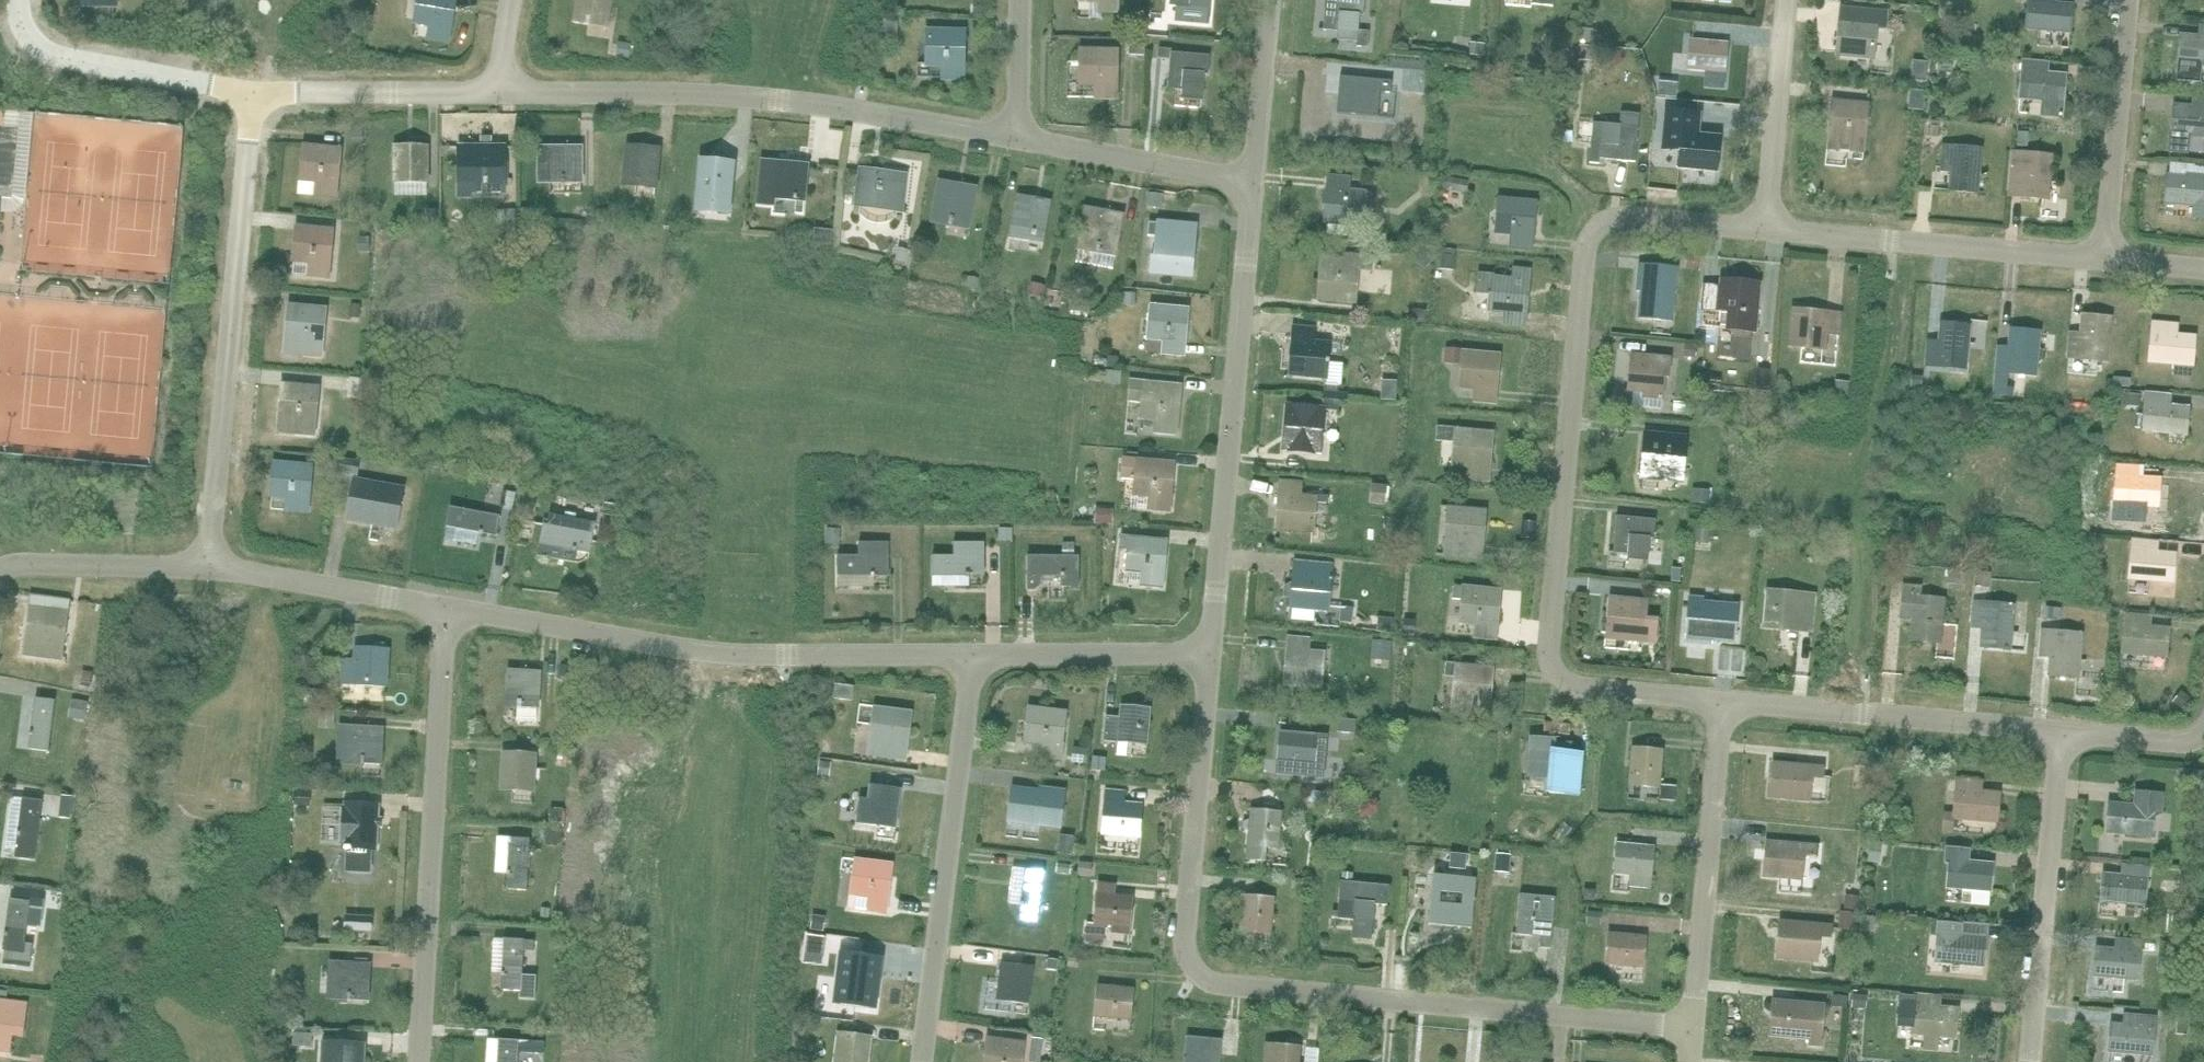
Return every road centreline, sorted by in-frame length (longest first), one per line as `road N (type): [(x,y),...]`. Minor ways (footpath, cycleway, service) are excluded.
road 1 (residential): [(1690,1039),(1216,1000),(1190,985),(1184,951),(1204,669)]
road 2 (residential): [(1768,235),(1598,219),(1583,238),(1547,661),(1564,684),(1599,695),(1724,707)]
road 3 (residential): [(972,662),(673,648),(442,610)]
road 4 (residential): [(1014,135),(490,92)]
road 5 (residential): [(1204,669),(1252,175)]
road 6 (residential): [(209,571),(248,96)]
road 7 (residential): [(411,1061),(442,610)]
road 8 (residential): [(922,1061),(972,662)]
road 9 (residential): [(2107,253),(1768,235)]
road 10 (residential): [(1690,1039),(1724,707)]
road 11 (residential): [(2055,736),(1724,707)]
road 12 (residential): [(2055,736),(2029,1061)]
road 13 (residential): [(248,96),(33,51),(10,0)]
road 14 (residential): [(2107,253),(2131,0)]
road 15 (residential): [(490,92),(248,96)]
road 16 (residential): [(1252,175),(1014,135)]
road 17 (residential): [(442,610),(209,571)]
road 18 (residential): [(1768,235),(1784,0)]
road 19 (residential): [(1204,669),(972,662)]
road 20 (residential): [(209,571),(7,565),(0,572)]
road 21 (residential): [(1252,175),(1272,0)]
road 22 (residential): [(2055,736),(2188,746),(2203,736)]
road 23 (residential): [(1014,135),(1017,0)]

